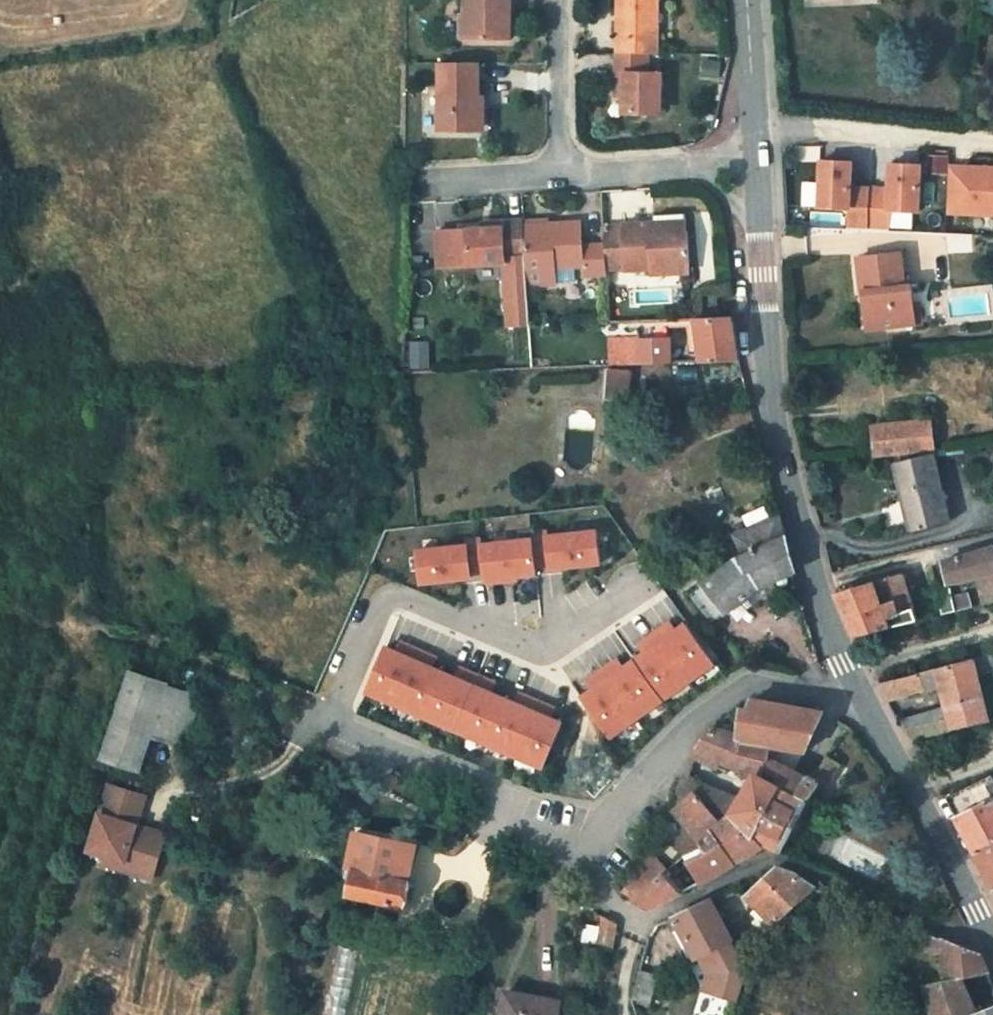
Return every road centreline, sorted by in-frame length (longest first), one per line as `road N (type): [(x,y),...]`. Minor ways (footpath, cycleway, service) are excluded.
road 1 (residential): [(643,588),(541,648),(390,595),(327,725),(577,875)]
road 2 (primary): [(758,160),(771,382),(838,657),(855,689)]
road 3 (residential): [(990,942),(770,857),(646,921),(577,875)]
road 4 (residential): [(577,875),(640,788),(702,719),(742,691),(833,698),(855,689)]
road 5 (primary): [(855,689),(990,942)]
road 6 (residential): [(560,172),(758,160)]
road 7 (residential): [(561,3),(560,172)]
road 8 (primary): [(748,0),(758,160)]
road 9 (residential): [(421,180),(560,172)]

